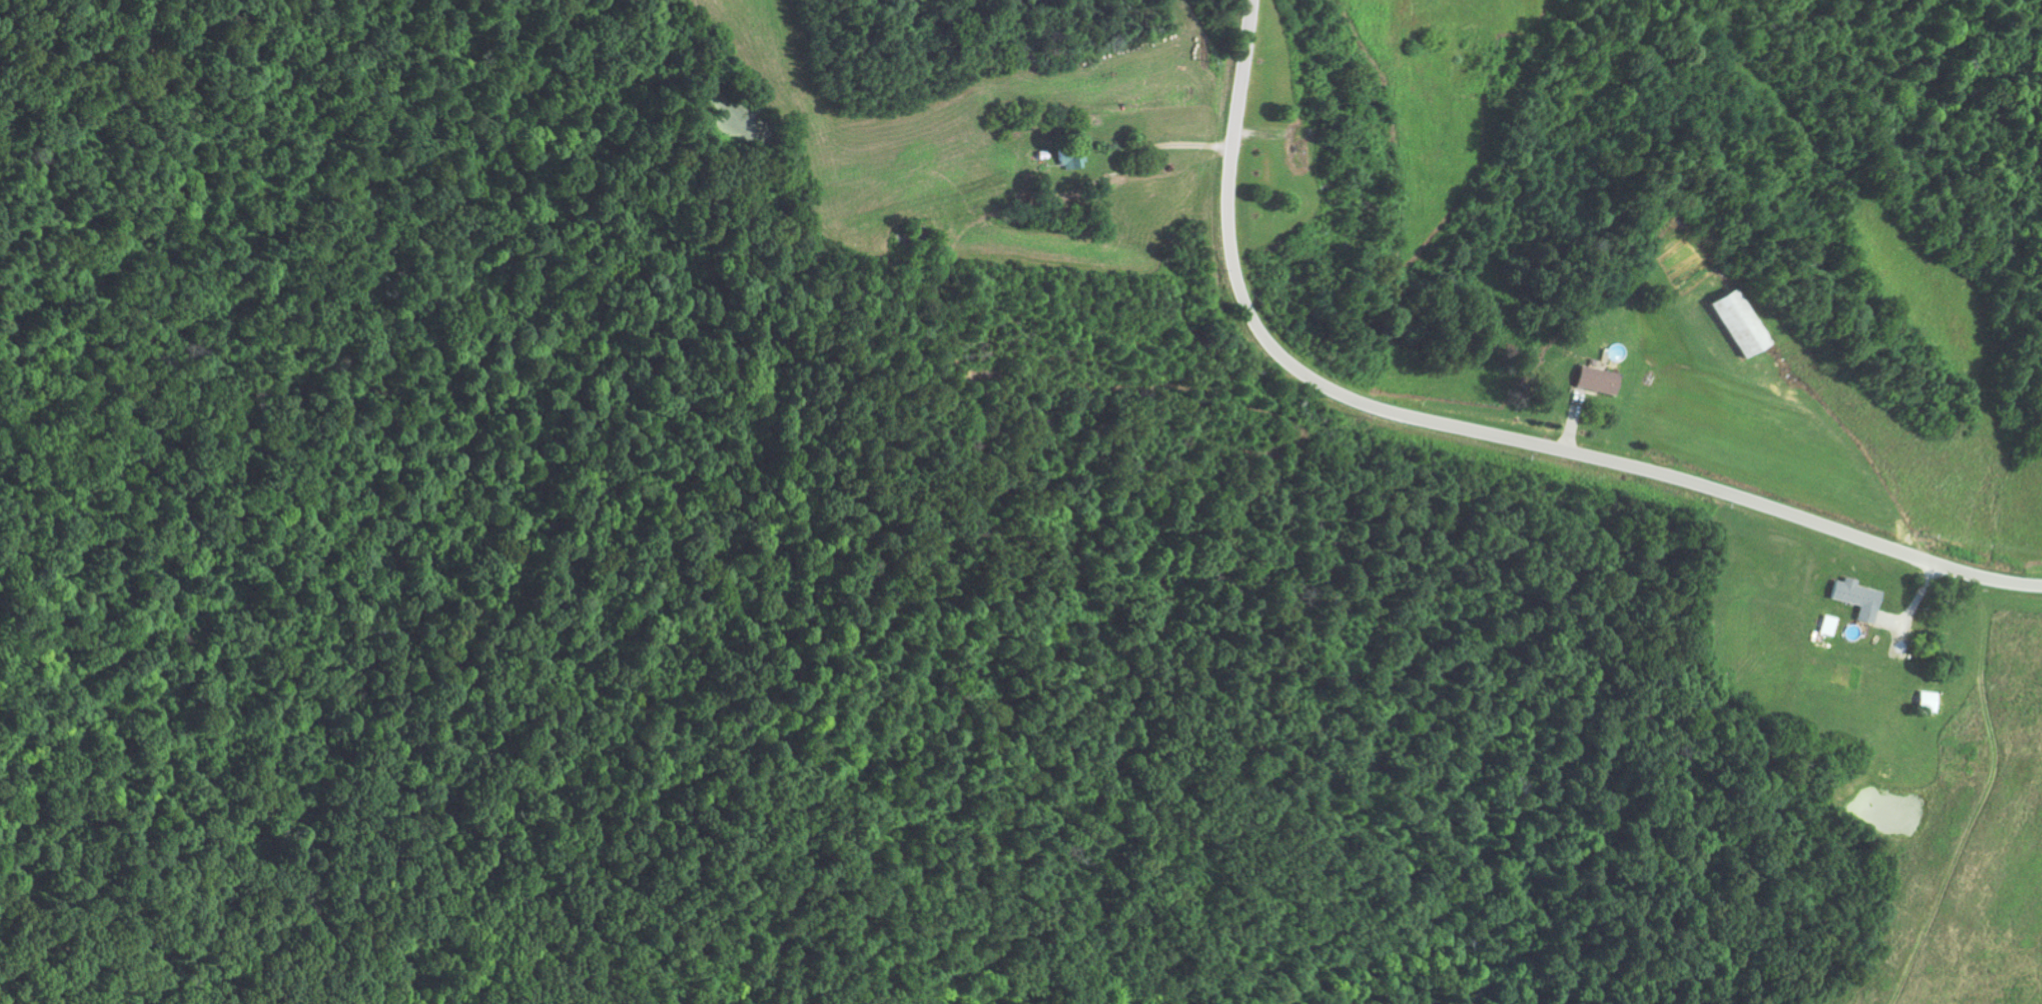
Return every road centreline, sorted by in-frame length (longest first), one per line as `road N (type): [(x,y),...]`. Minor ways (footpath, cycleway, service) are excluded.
road 1 (secondary): [(2041,584),(1973,574),(1669,475),(1378,408),(1294,366),(1254,320),(1231,234),(1249,0)]

